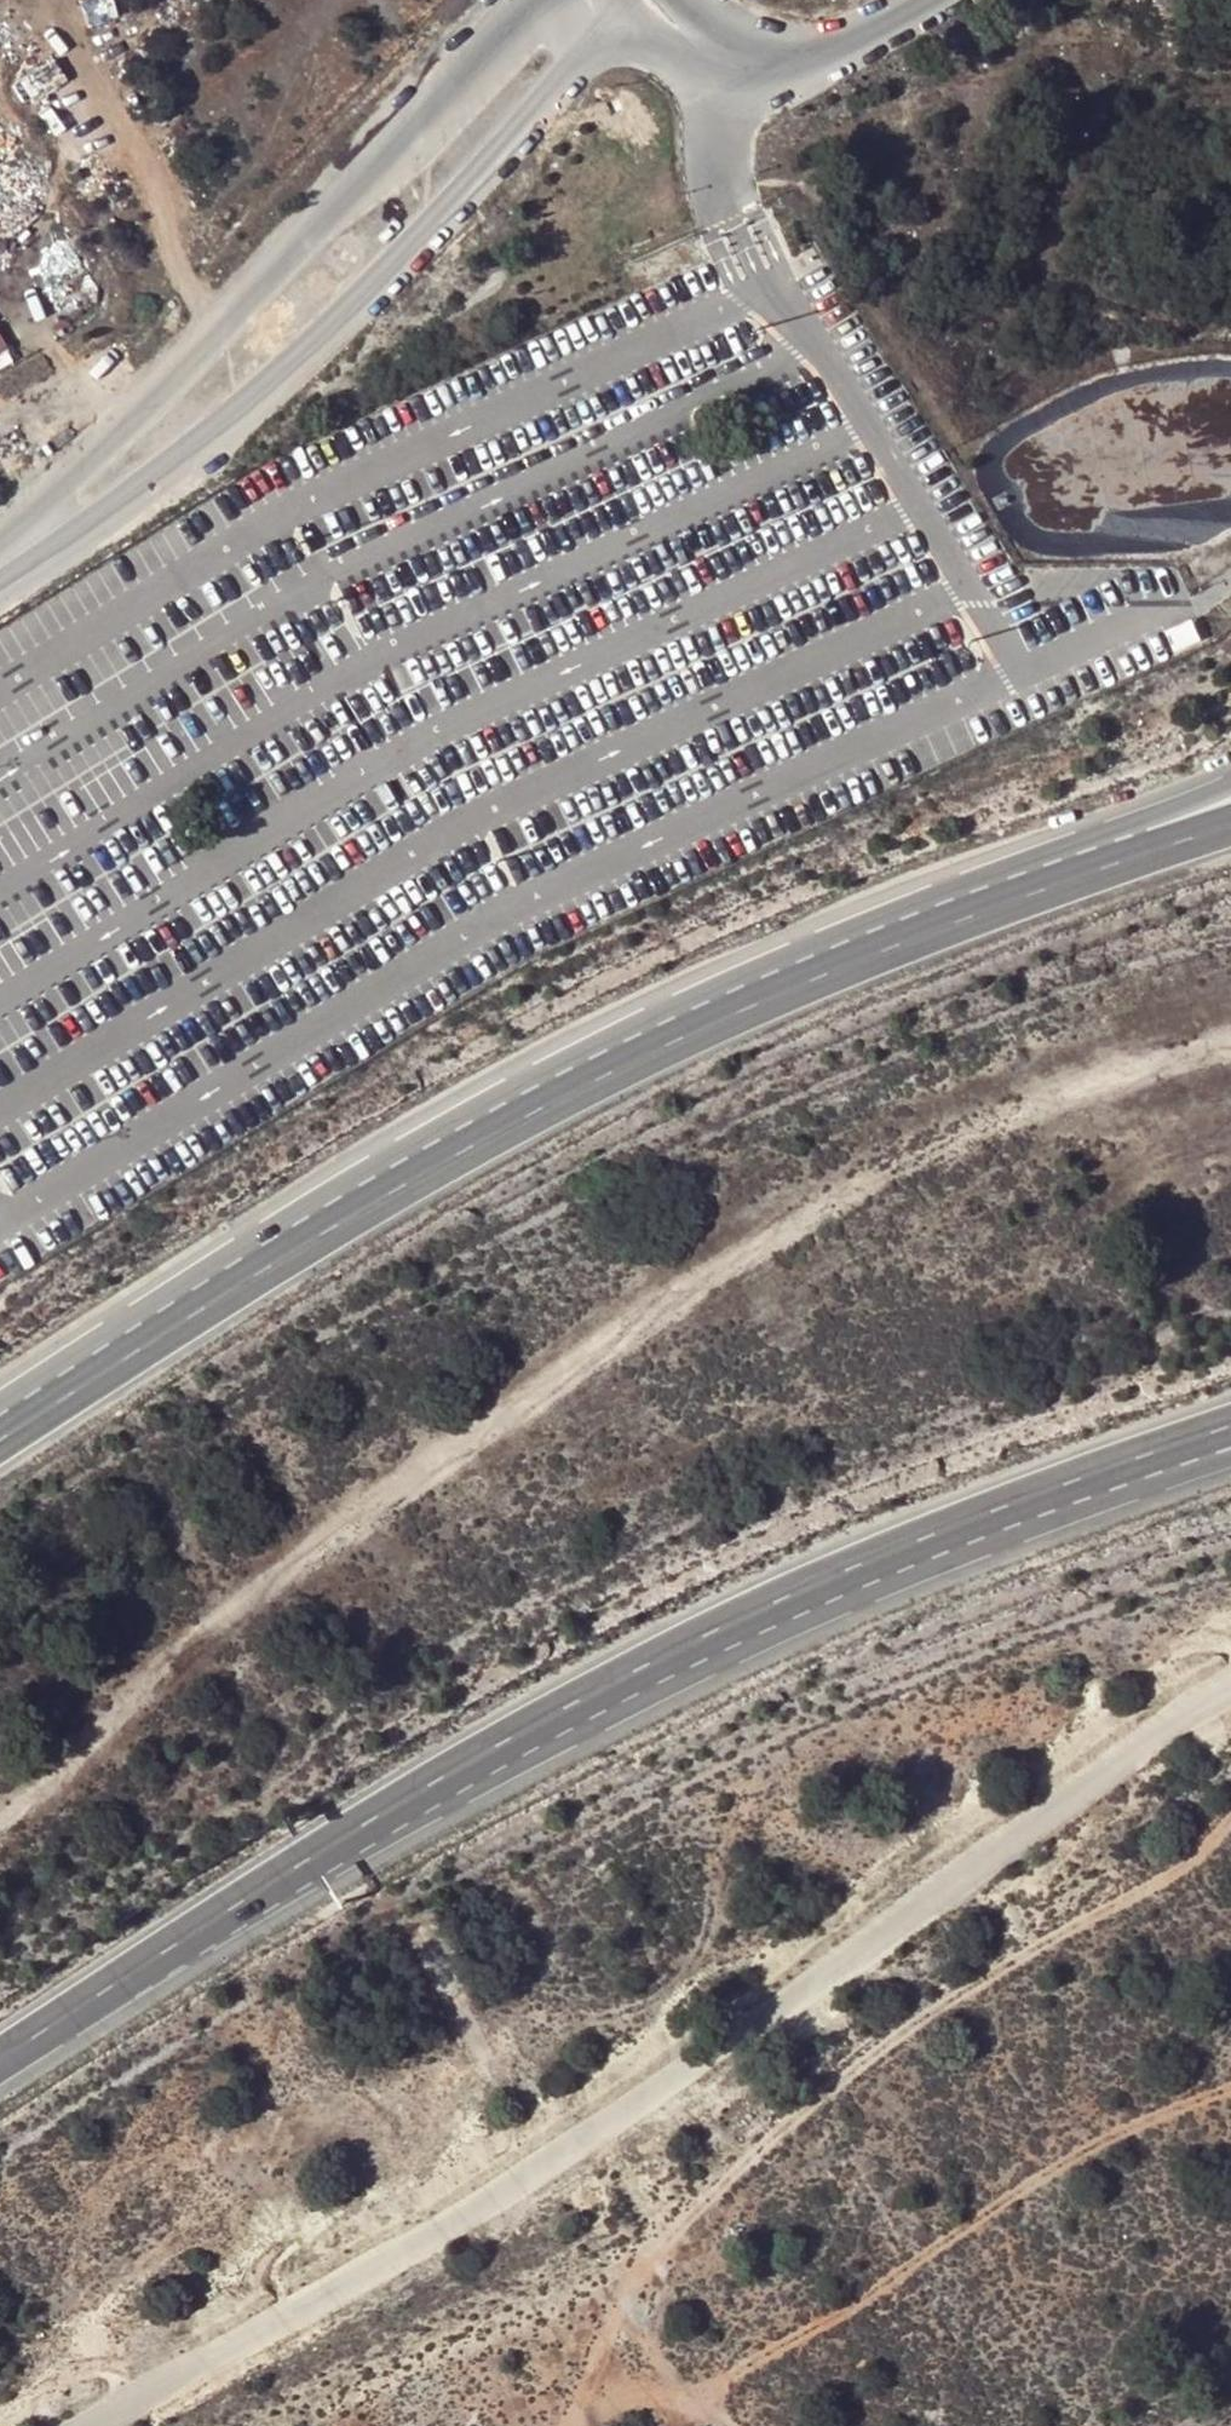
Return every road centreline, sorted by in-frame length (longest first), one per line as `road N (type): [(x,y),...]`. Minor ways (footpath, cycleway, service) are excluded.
road 1 (unclassified): [(1230,1693),(1088,1783),(570,2152),(93,2425)]
road 2 (trunk): [(1230,781),(859,923),(574,1052),(409,1148),(44,1397)]
road 3 (trunk): [(1230,824),(858,958),(648,1047),(462,1144),(44,1397)]
road 4 (trunk): [(308,1870),(549,1722),(768,1610),(1230,1428)]
road 5 (trunk): [(308,1870),(778,1637),(1230,1467)]
road 6 (track): [(565,2425),(686,2201),(1023,1937),(1166,1878),(1230,1807)]
road 7 (unclassified): [(0,582),(180,453),(293,358),(621,0)]
road 8 (unclassified): [(536,0),(253,305),(0,540)]
road 9 (track): [(702,2392),(981,2211),(1201,2092),(1230,2083)]
road 10 (track): [(216,324),(184,281),(153,180),(43,0)]
road 11 (trunk): [(0,2068),(308,1870)]
road 12 (tertiary): [(621,0),(682,54),(719,71),(789,65)]
road 13 (track): [(635,2295),(729,2425)]
road 14 (tertiary): [(789,65),(923,0)]
road 15 (tertiary): [(789,65),(741,51),(674,0)]

